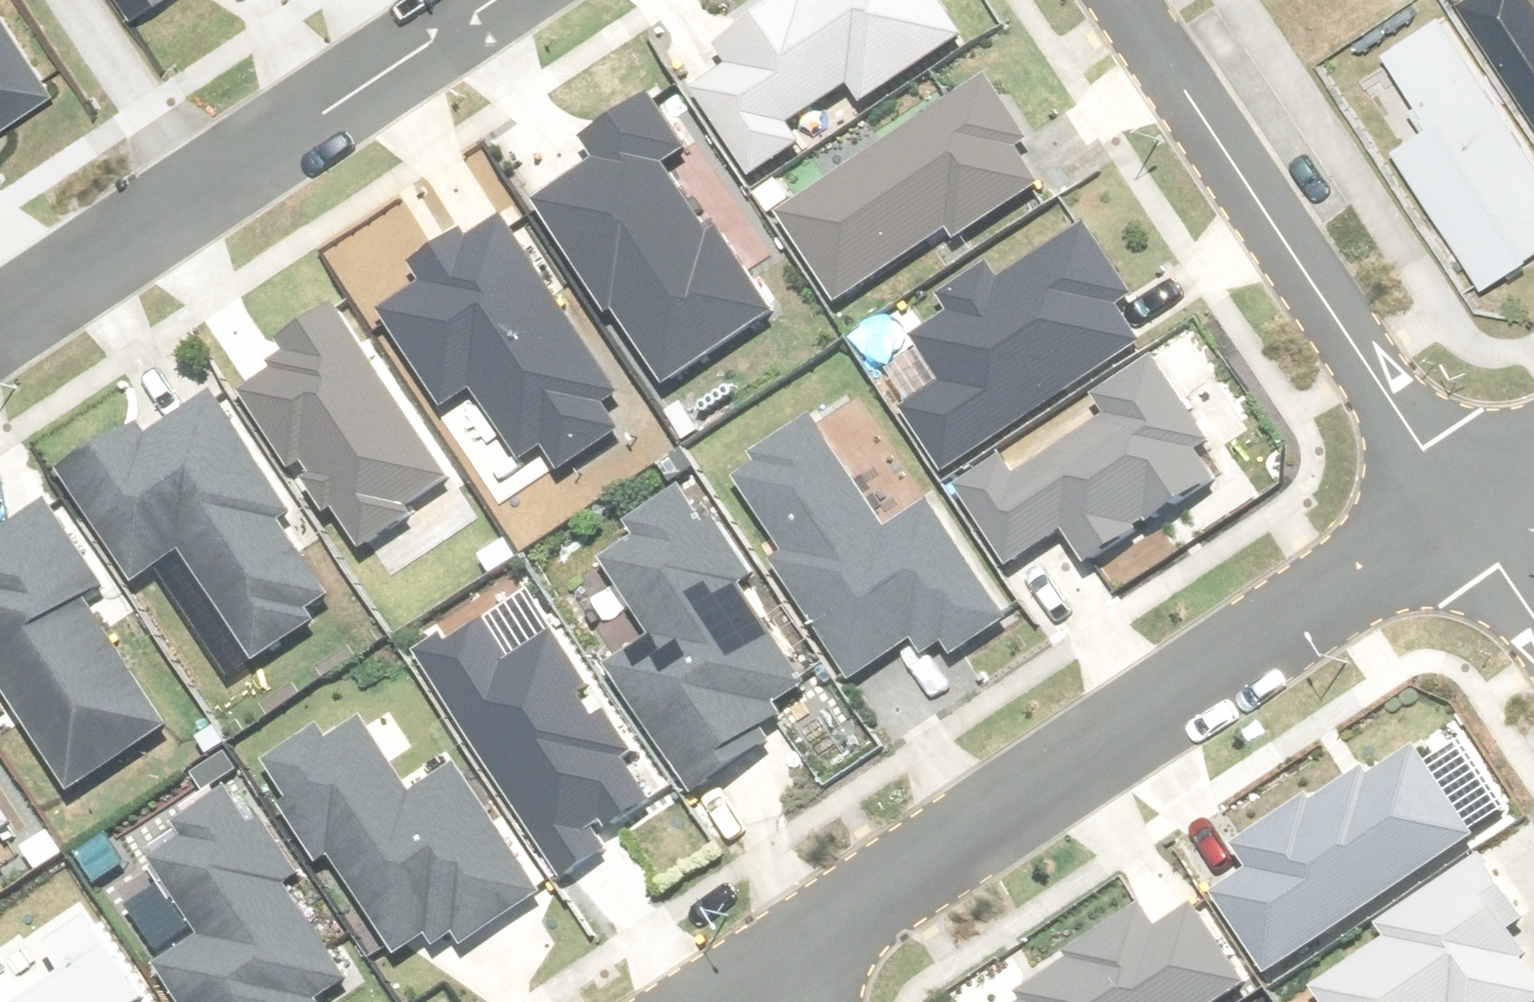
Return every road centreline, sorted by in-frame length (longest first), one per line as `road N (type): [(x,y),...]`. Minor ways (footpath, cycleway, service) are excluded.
road 1 (residential): [(763,983),(1469,511)]
road 2 (residential): [(1126,0),(1469,511)]
road 3 (residential): [(0,325),(490,0)]

